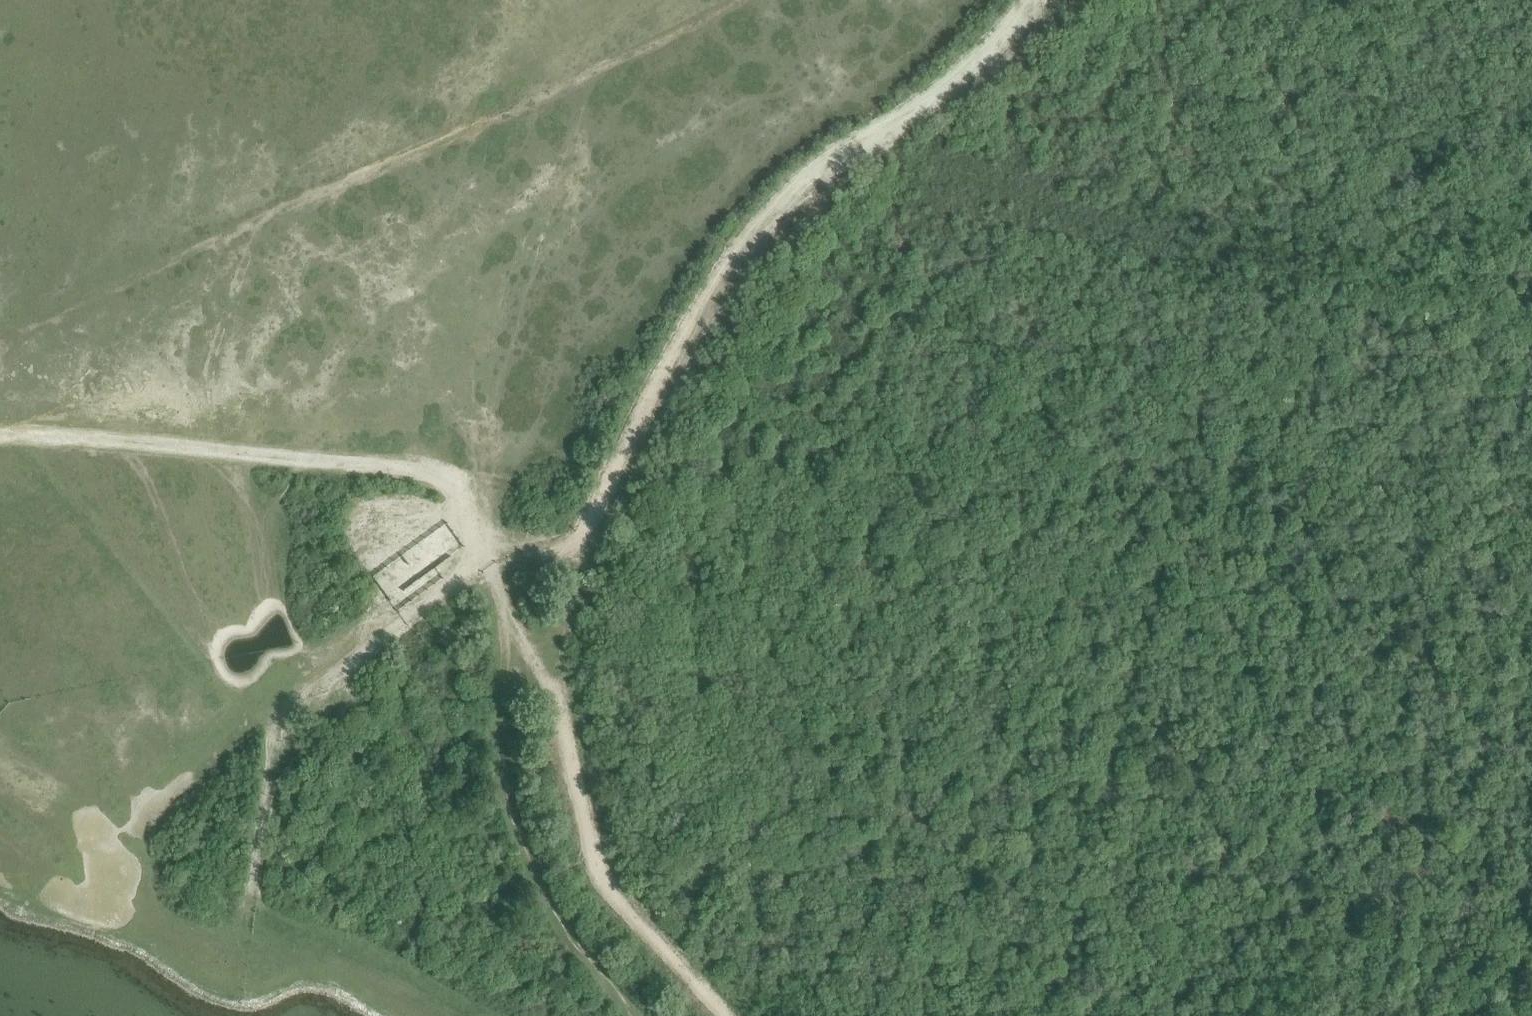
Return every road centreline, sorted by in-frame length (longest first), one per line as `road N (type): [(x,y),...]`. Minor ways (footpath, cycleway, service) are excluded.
road 1 (track): [(640,1015),(540,877),(517,817),(505,740),(510,656),(502,586),(484,530),(460,494),(427,475),(140,447),(50,428),(0,440)]

